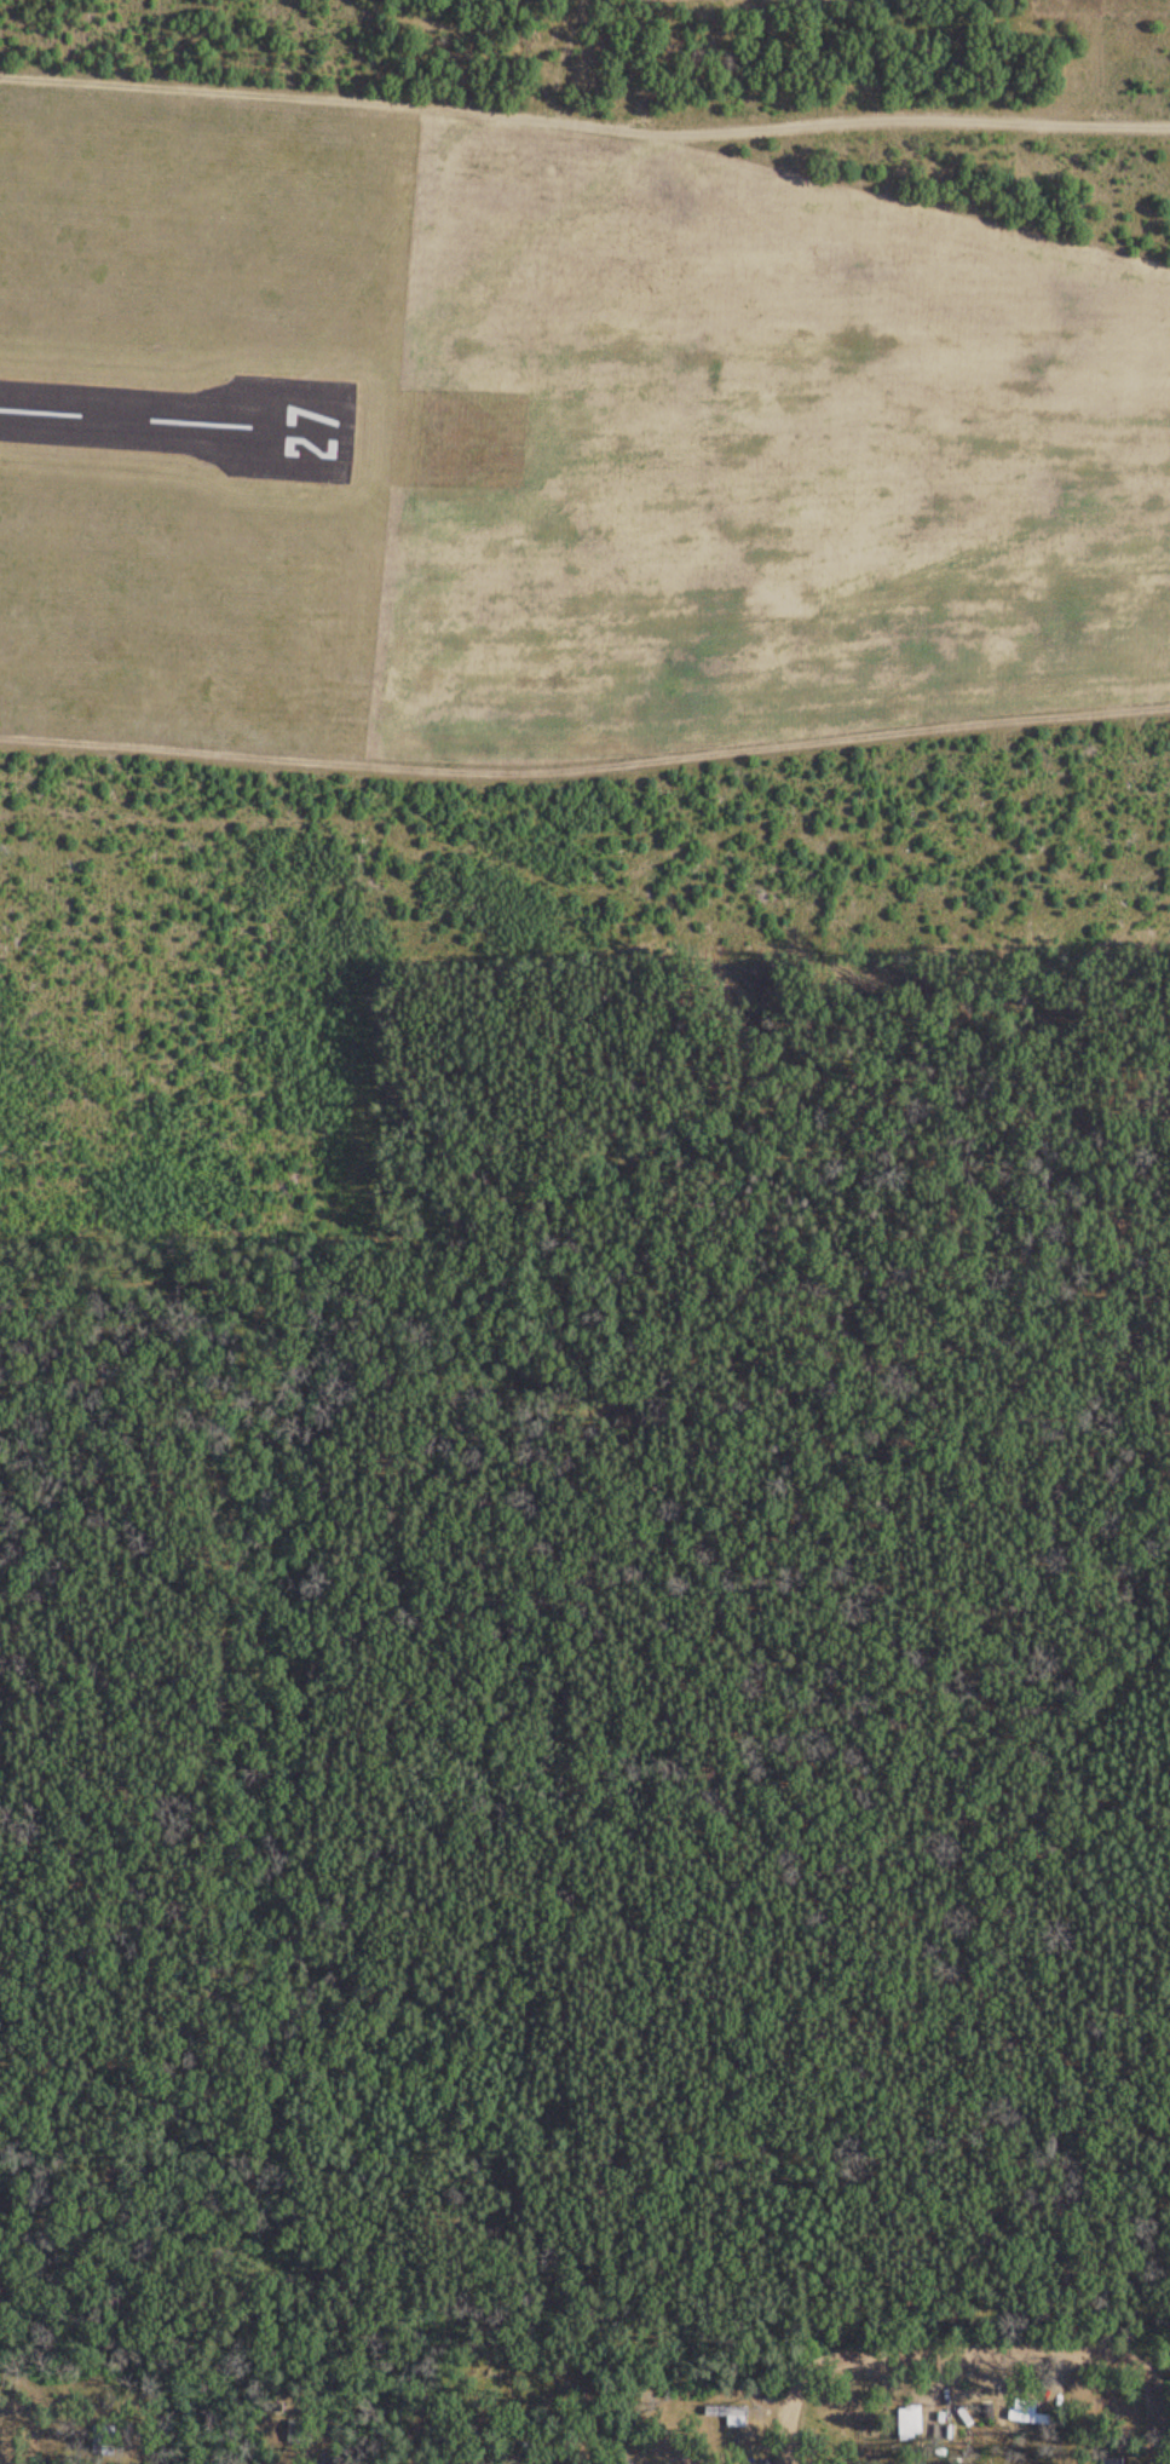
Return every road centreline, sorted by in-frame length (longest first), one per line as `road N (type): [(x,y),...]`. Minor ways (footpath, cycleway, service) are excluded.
road 1 (residential): [(0,1000),(409,885),(641,975),(651,996),(772,1096),(863,1268),(883,1410),(964,1602),(1004,1854)]
road 2 (residential): [(0,37),(1169,43)]
road 3 (residential): [(814,2365),(851,2356),(1103,2355),(1137,2371)]
road 4 (residential): [(407,2463),(396,2347),(440,2273),(505,2240)]

